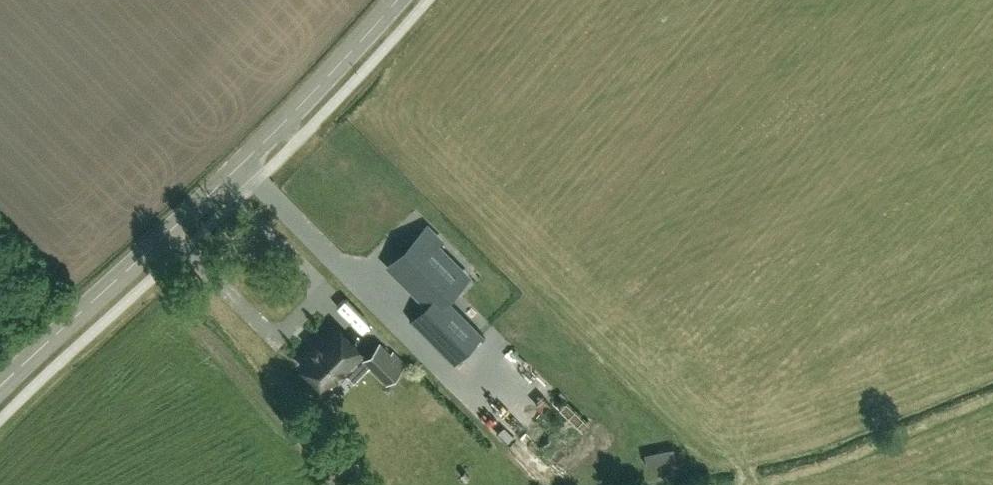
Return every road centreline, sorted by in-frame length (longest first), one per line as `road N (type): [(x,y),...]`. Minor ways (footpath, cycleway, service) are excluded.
road 1 (tertiary): [(397,0),(242,163),(0,387)]

